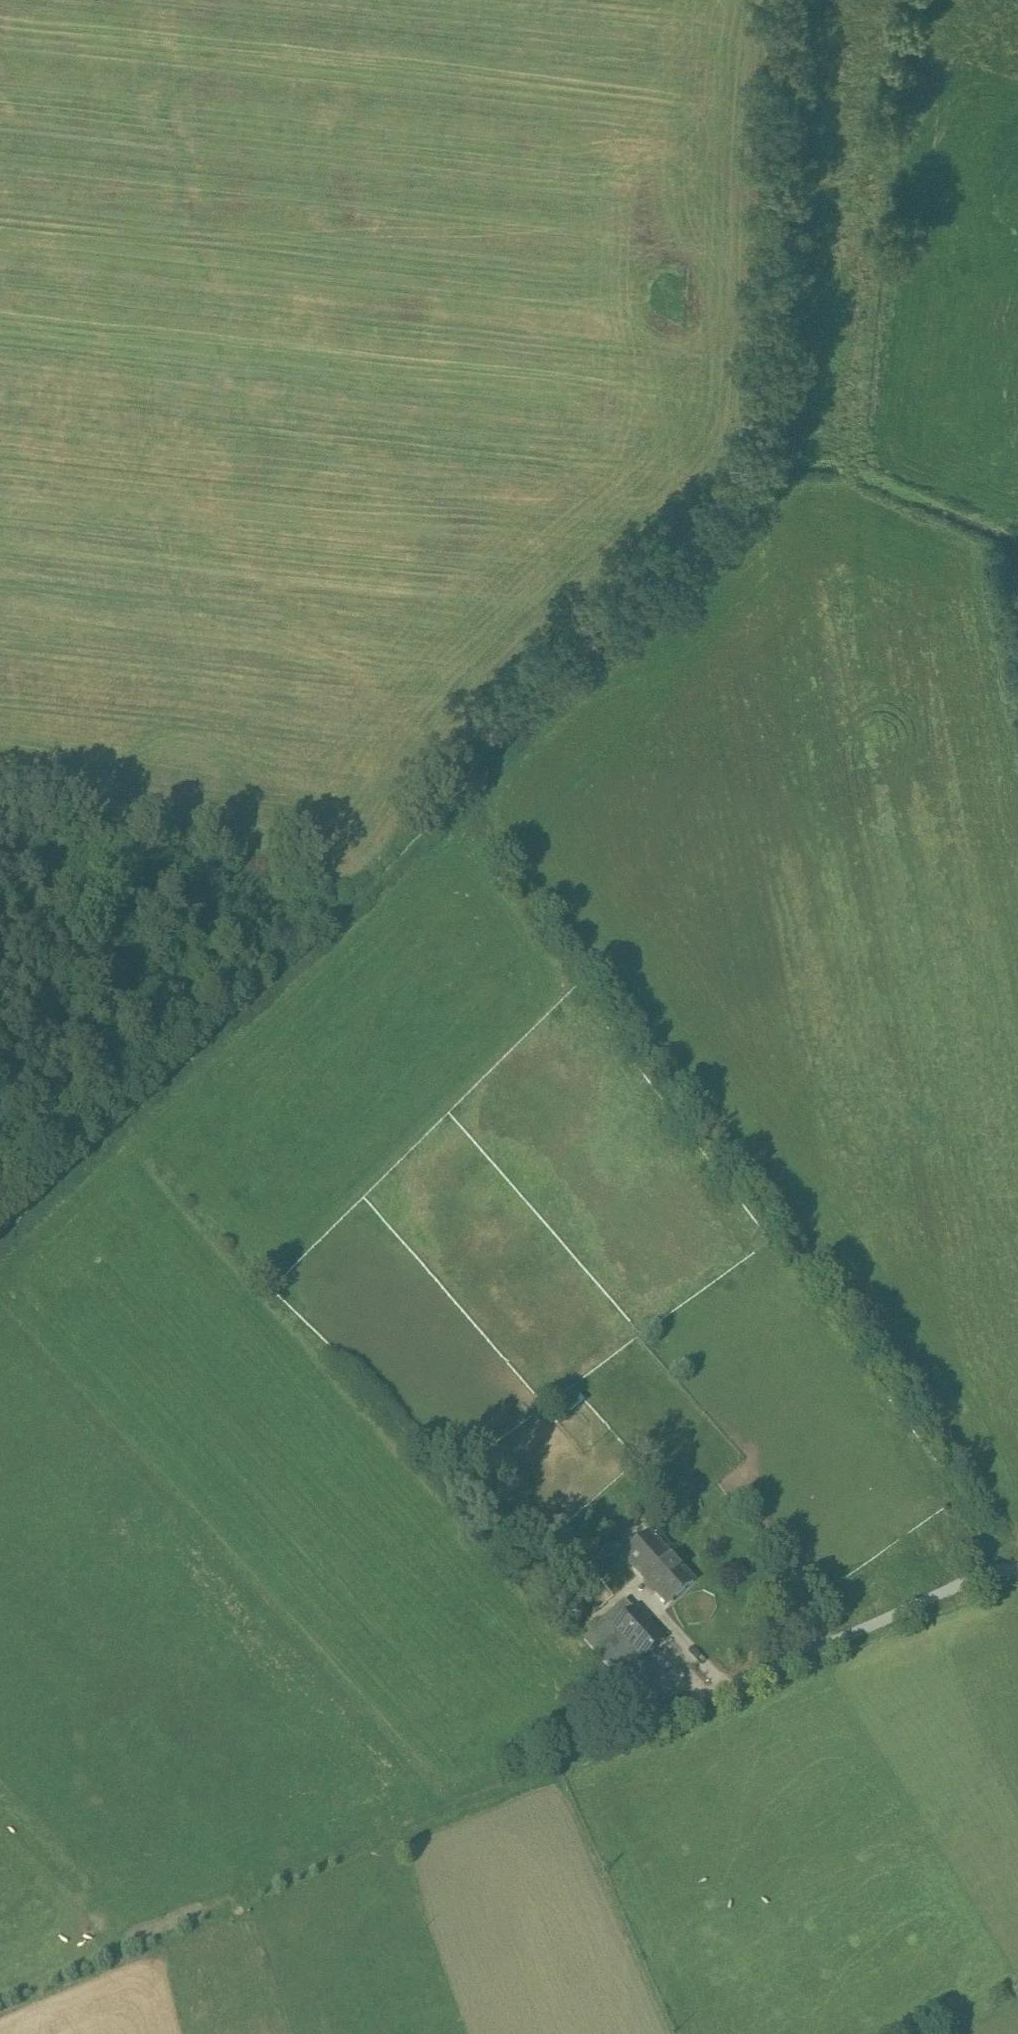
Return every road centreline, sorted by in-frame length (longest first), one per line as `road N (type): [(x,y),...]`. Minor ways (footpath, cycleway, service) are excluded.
road 1 (unclassified): [(666,1712),(1017,1566)]

